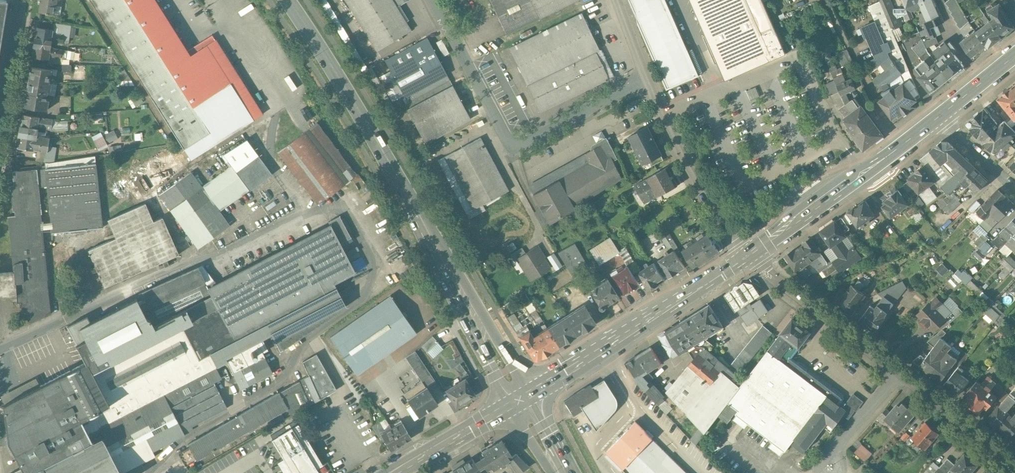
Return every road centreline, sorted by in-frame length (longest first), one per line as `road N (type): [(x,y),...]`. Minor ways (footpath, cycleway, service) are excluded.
road 1 (primary): [(287,0),(522,399)]
road 2 (residential): [(433,0),(498,128),(510,135),(550,129),(647,78)]
road 3 (primary): [(522,399),(750,254)]
road 4 (primary): [(750,254),(944,113)]
road 5 (residential): [(647,78),(685,157),(750,254)]
road 6 (residential): [(907,369),(750,254)]
road 7 (tertiary): [(392,472),(522,399)]
road 8 (residential): [(1014,464),(907,369)]
road 9 (tertiary): [(19,0),(0,124)]
road 10 (residential): [(907,369),(829,464)]

